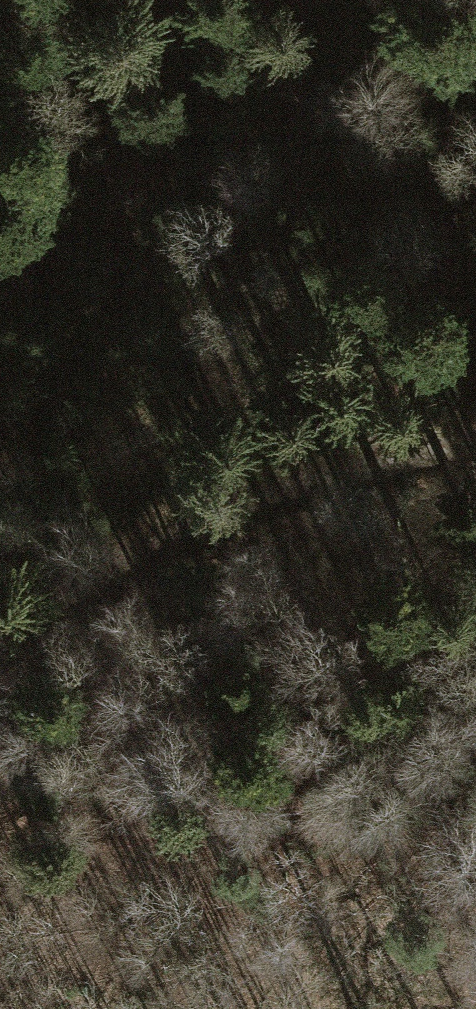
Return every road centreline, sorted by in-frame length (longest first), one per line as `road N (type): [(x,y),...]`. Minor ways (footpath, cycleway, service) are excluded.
road 1 (track): [(0,628),(162,549),(225,201),(463,0)]
road 2 (track): [(162,549),(475,435)]

